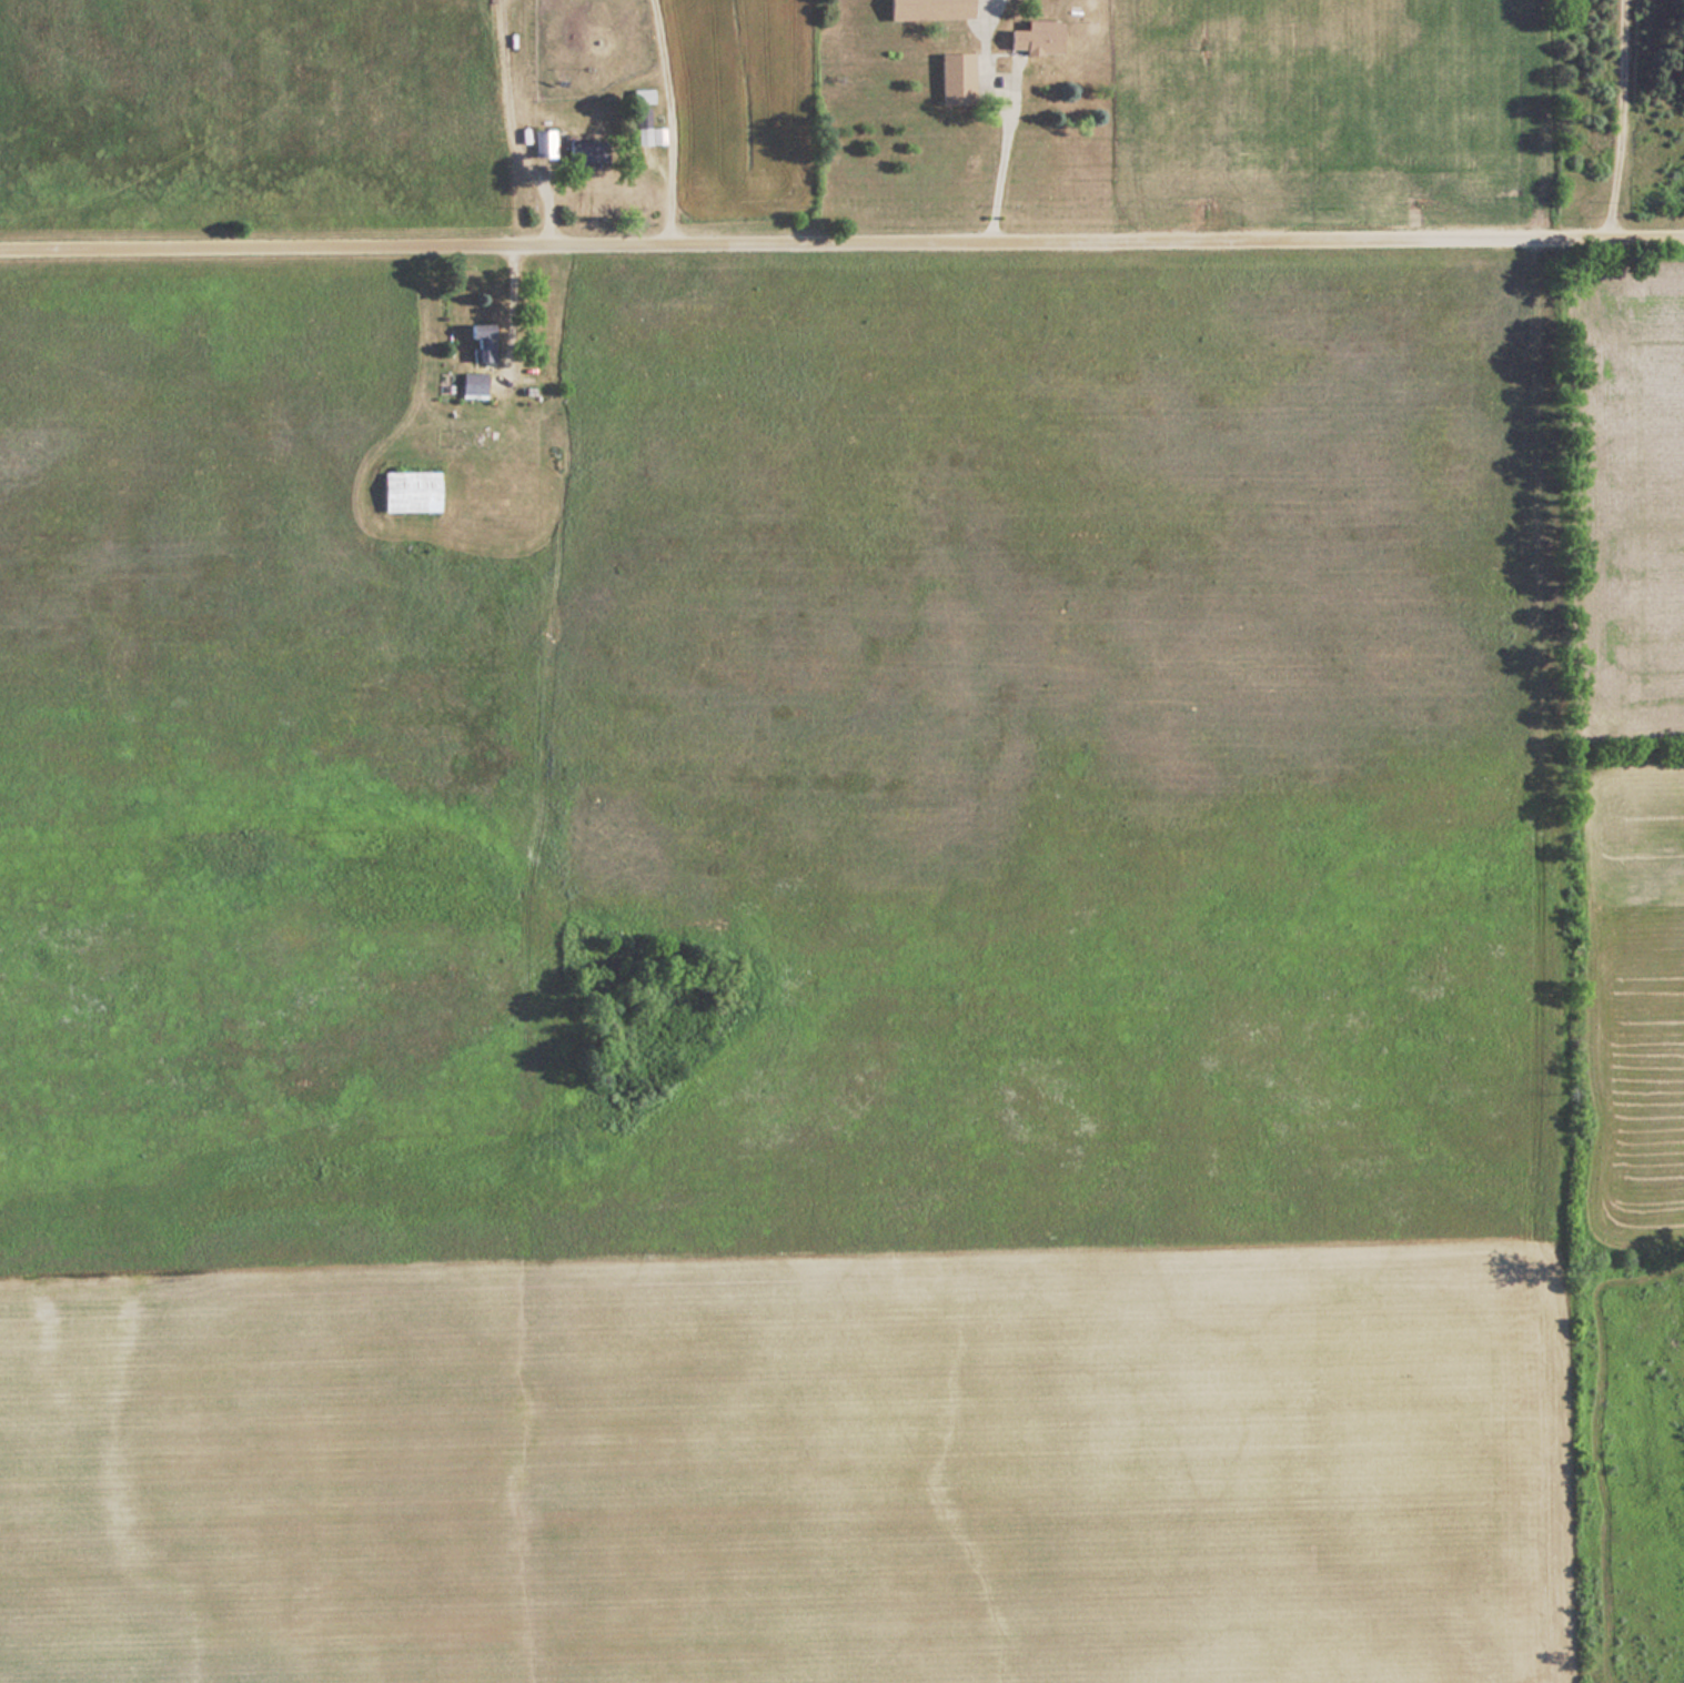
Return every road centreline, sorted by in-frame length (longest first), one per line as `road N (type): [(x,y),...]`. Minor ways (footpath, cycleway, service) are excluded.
road 1 (residential): [(0,253),(1683,240)]

